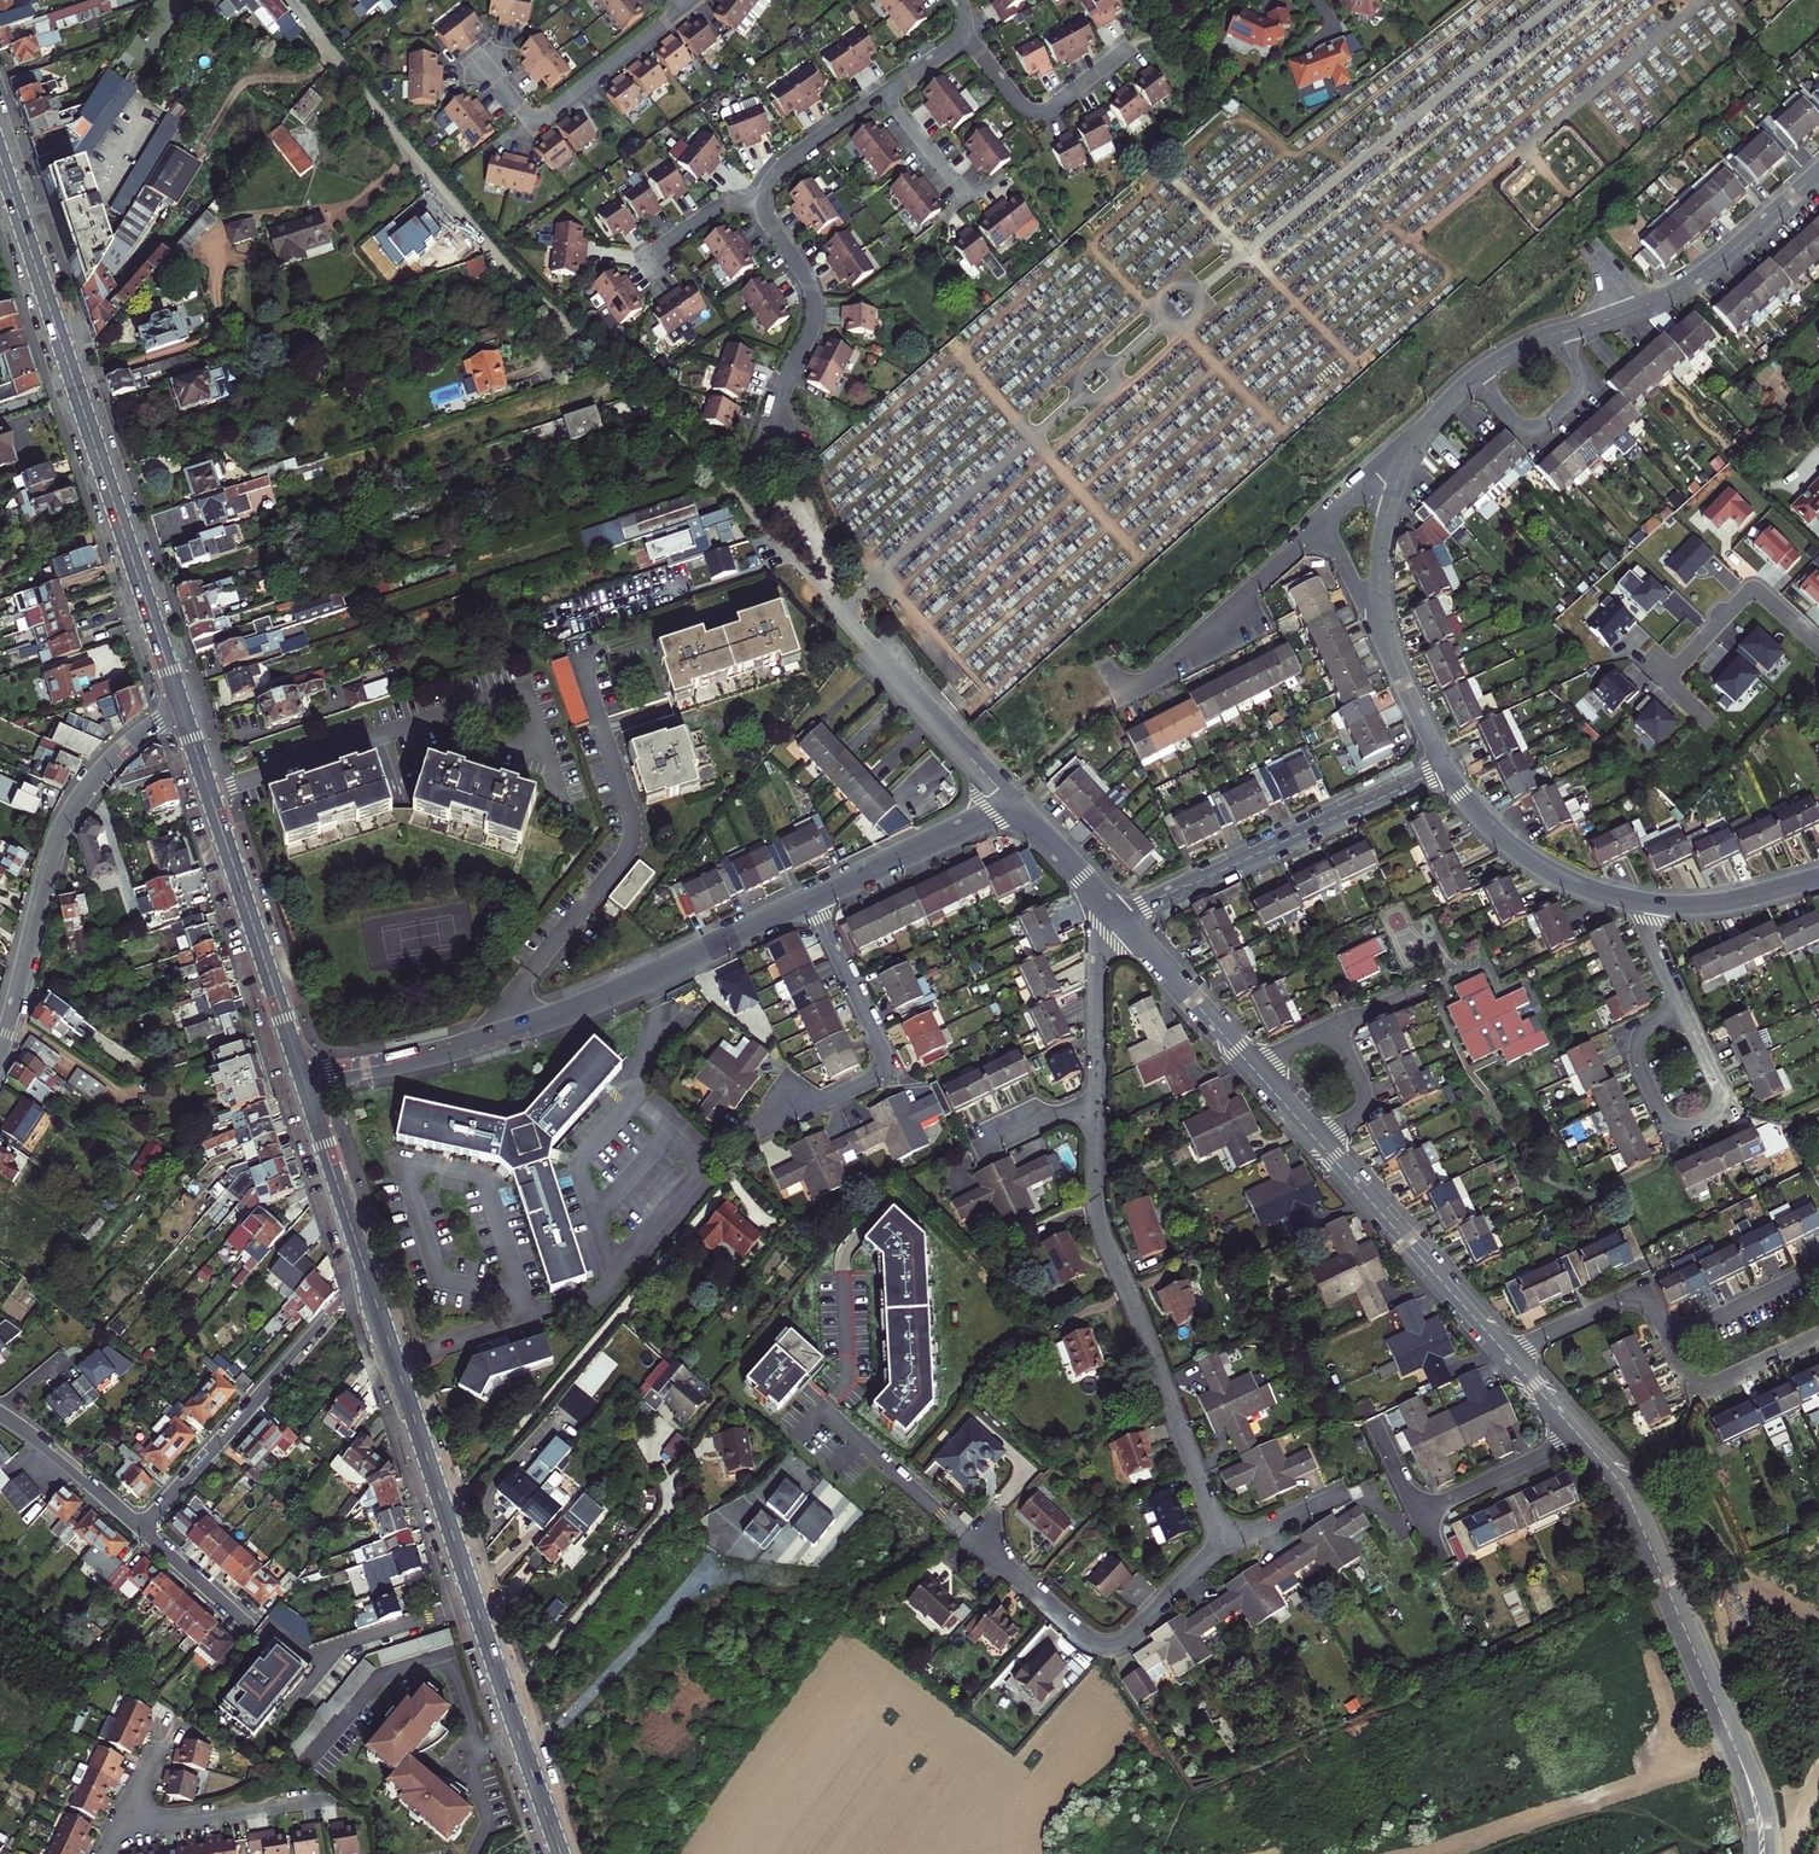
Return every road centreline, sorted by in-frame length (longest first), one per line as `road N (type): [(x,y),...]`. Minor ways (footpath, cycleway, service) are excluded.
road 1 (residential): [(1009,799),(649,399),(510,272),(293,0)]
road 2 (secondary): [(368,1273),(562,1853)]
road 3 (secondary): [(0,156),(182,707)]
road 4 (residential): [(1404,462),(1445,403),(1477,375),(1523,347),(1680,288),(1818,172)]
road 5 (residential): [(1762,1853),(1749,1782),(1631,1502),(1580,1438)]
road 6 (residential): [(1220,1543),(1101,1228),(1096,1115)]
road 7 (residential): [(512,1031),(516,994),(631,842),(630,812),(585,676),(596,653)]
road 8 (tertiary): [(182,707),(118,754),(64,817),(0,1052)]
road 9 (secondary): [(305,1079),(182,707)]
road 10 (residential): [(945,1515),(1100,1646),(1127,1641),(1220,1543)]
road 11 (residential): [(1444,768),(1119,918)]
road 12 (residential): [(368,1273),(142,1529)]
road 13 (residential): [(811,900),(512,1031)]
road 14 (residential): [(945,1515),(823,1411),(849,1371),(843,1282)]
road 15 (residential): [(811,900),(886,1062),(867,1083),(786,1121)]
road 16 (residential): [(1680,1008),(1721,1095),(1714,1113),(1693,1126),(1669,1121),(1639,1063),(1639,1036),(1659,1019)]
road 17 (residential): [(759,458),(816,307),(762,202)]
road 18 (residential): [(1506,1354),(1324,1146)]
road 19 (residential): [(1580,1438),(1417,1512),(1375,1425)]
road 20 (residential): [(480,56),(535,123),(684,9)]
road 21 (residential): [(1126,691),(1162,668),(1315,528)]
road 22 (residential): [(1641,902),(1570,881),(1521,853),(1470,807),(1444,768)]
road 23 (residential): [(1256,1070),(1333,1030),(1366,1098),(1324,1146)]
road 24 (residential): [(1009,799),(811,900)]
road 25 (residential): [(967,36),(1024,108),(1038,111),(1132,46)]
road 26 (residential): [(330,1799),(117,1834)]
road 27 (residential): [(512,1031),(305,1079)]
road 28 (residential): [(1506,1354),(1644,1288),(1669,1338)]
road 29 (residential): [(1256,1070),(1119,918)]
road 30 (secondary): [(305,1079),(368,1273)]
road 31 (residential): [(1096,1115),(1097,969),(1105,935),(1119,918)]
road 32 (residential): [(1818,647),(1755,593),(1672,673)]
road 33 (residential): [(1669,1338),(1695,1393),(1818,1334)]
road 34 (residential): [(142,1529),(0,1413)]
road 35 (residential): [(1818,877),(1706,904),(1641,902)]
road 36 (residential): [(762,202),(784,163),(885,93)]
road 37 (residential): [(1385,625),(1382,545),(1404,462)]
road 38 (residential): [(1119,918),(1009,799)]
road 39 (residential): [(1815,1268),(1669,1338)]
road 40 (residential): [(1444,768),(1385,625)]
road 41 (residential): [(142,1529),(242,1619)]
road 42 (residential): [(762,202),(721,207),(644,259)]
road 43 (residential): [(885,93),(965,197)]
road 44 (residential): [(1220,1543),(1341,1493)]
road 45 (residential): [(981,1144),(1046,1115),(1096,1115)]
road 46 (residential): [(1315,528),(1385,625)]

